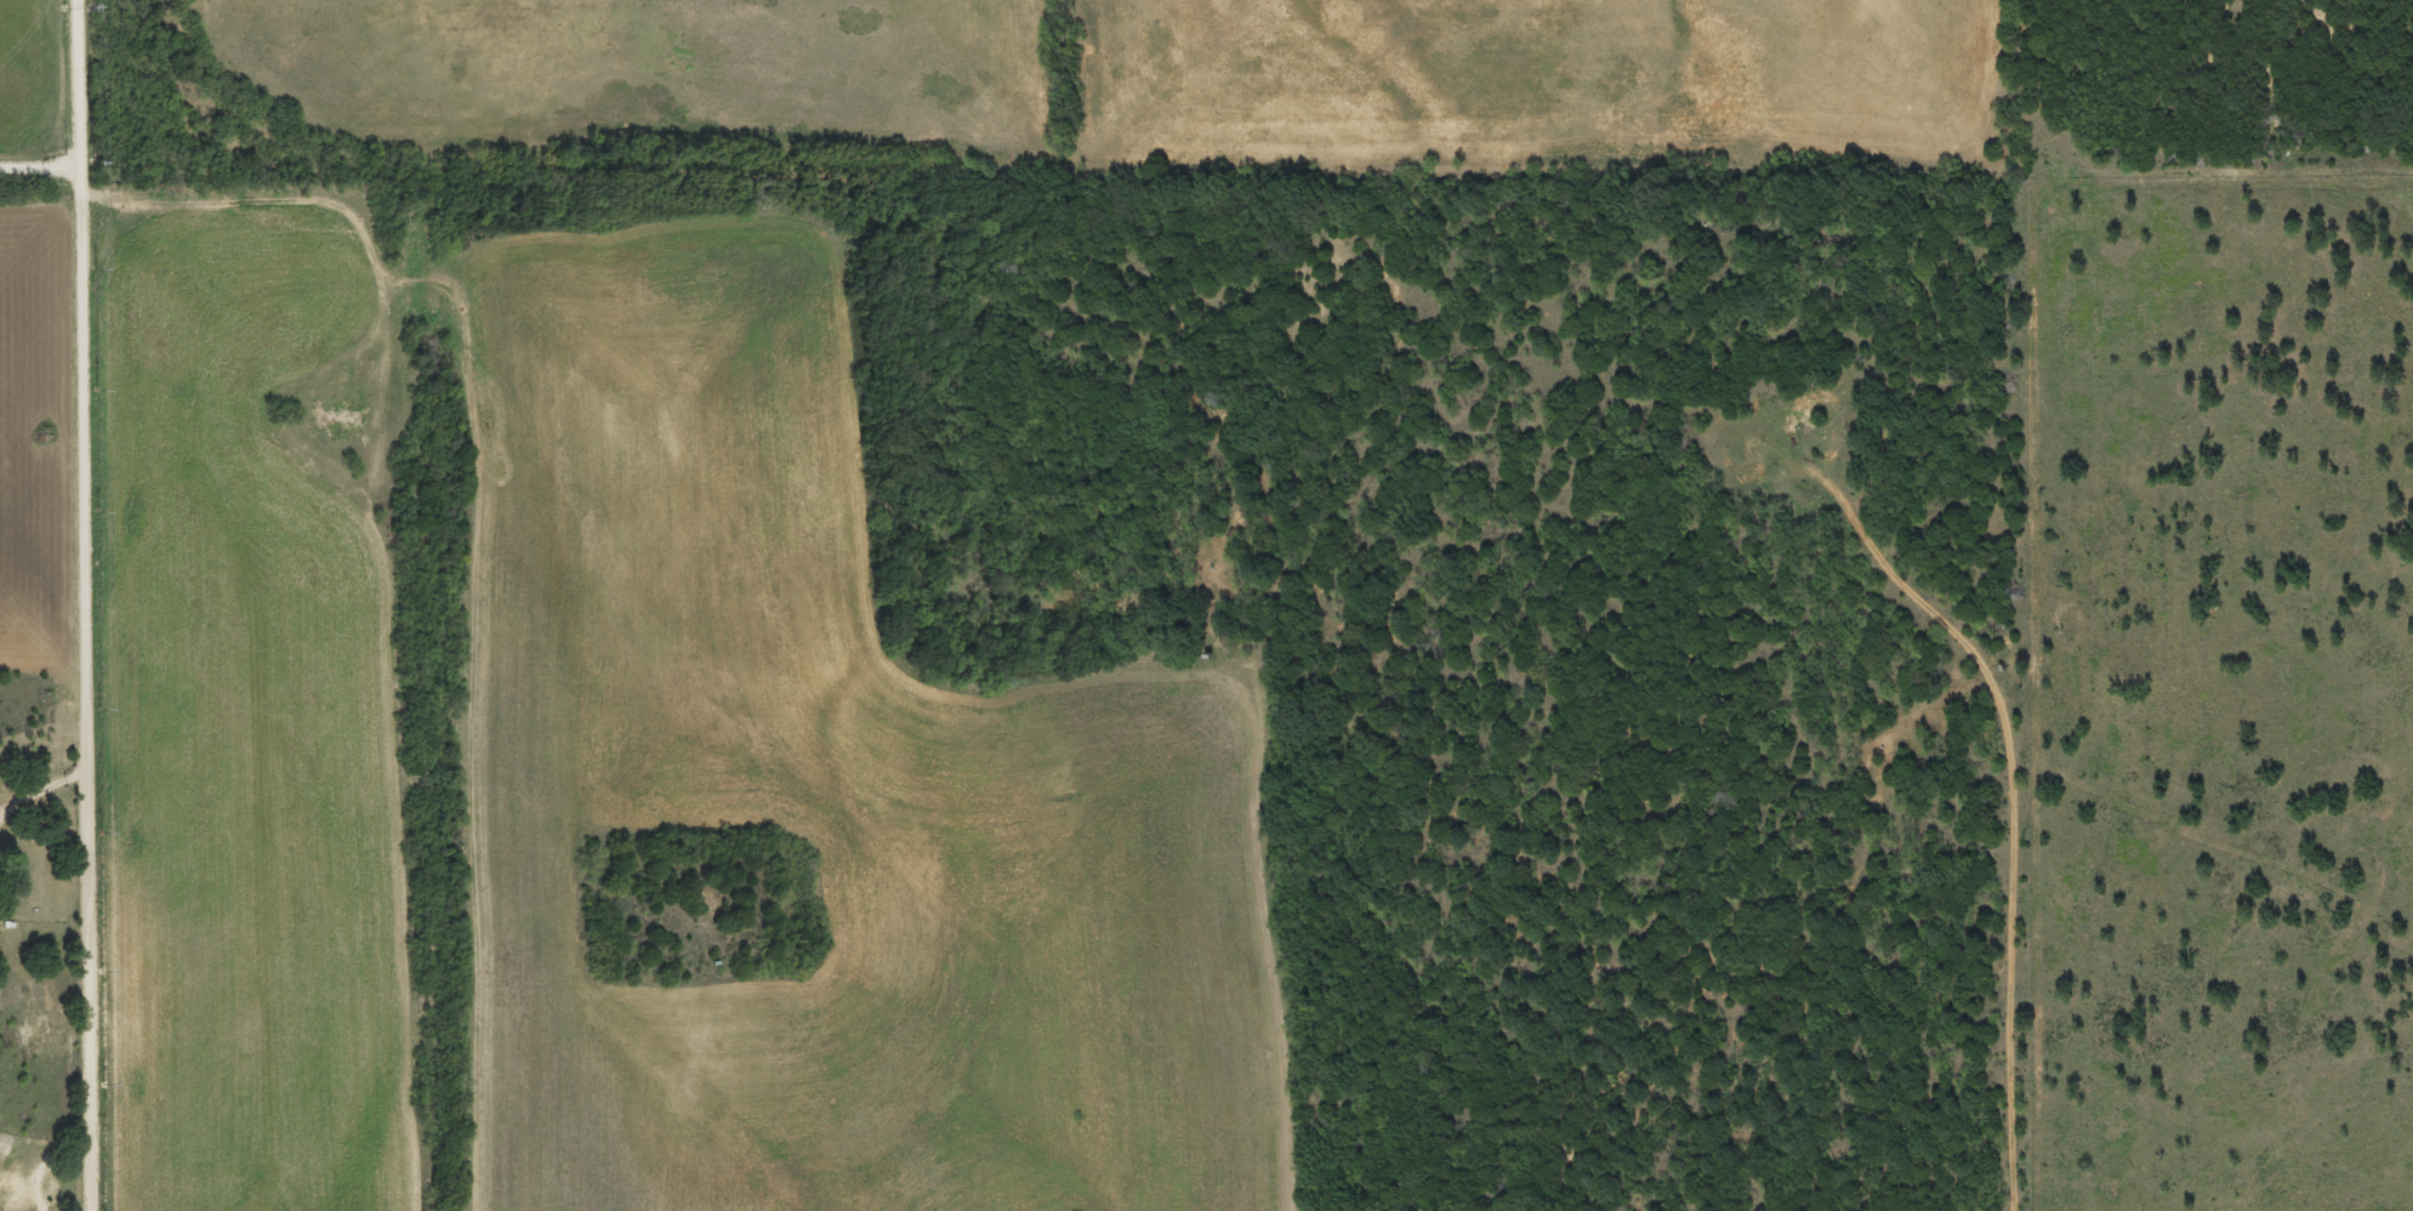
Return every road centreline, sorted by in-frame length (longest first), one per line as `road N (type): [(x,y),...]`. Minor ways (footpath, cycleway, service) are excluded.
road 1 (residential): [(93,1210),(81,0)]

